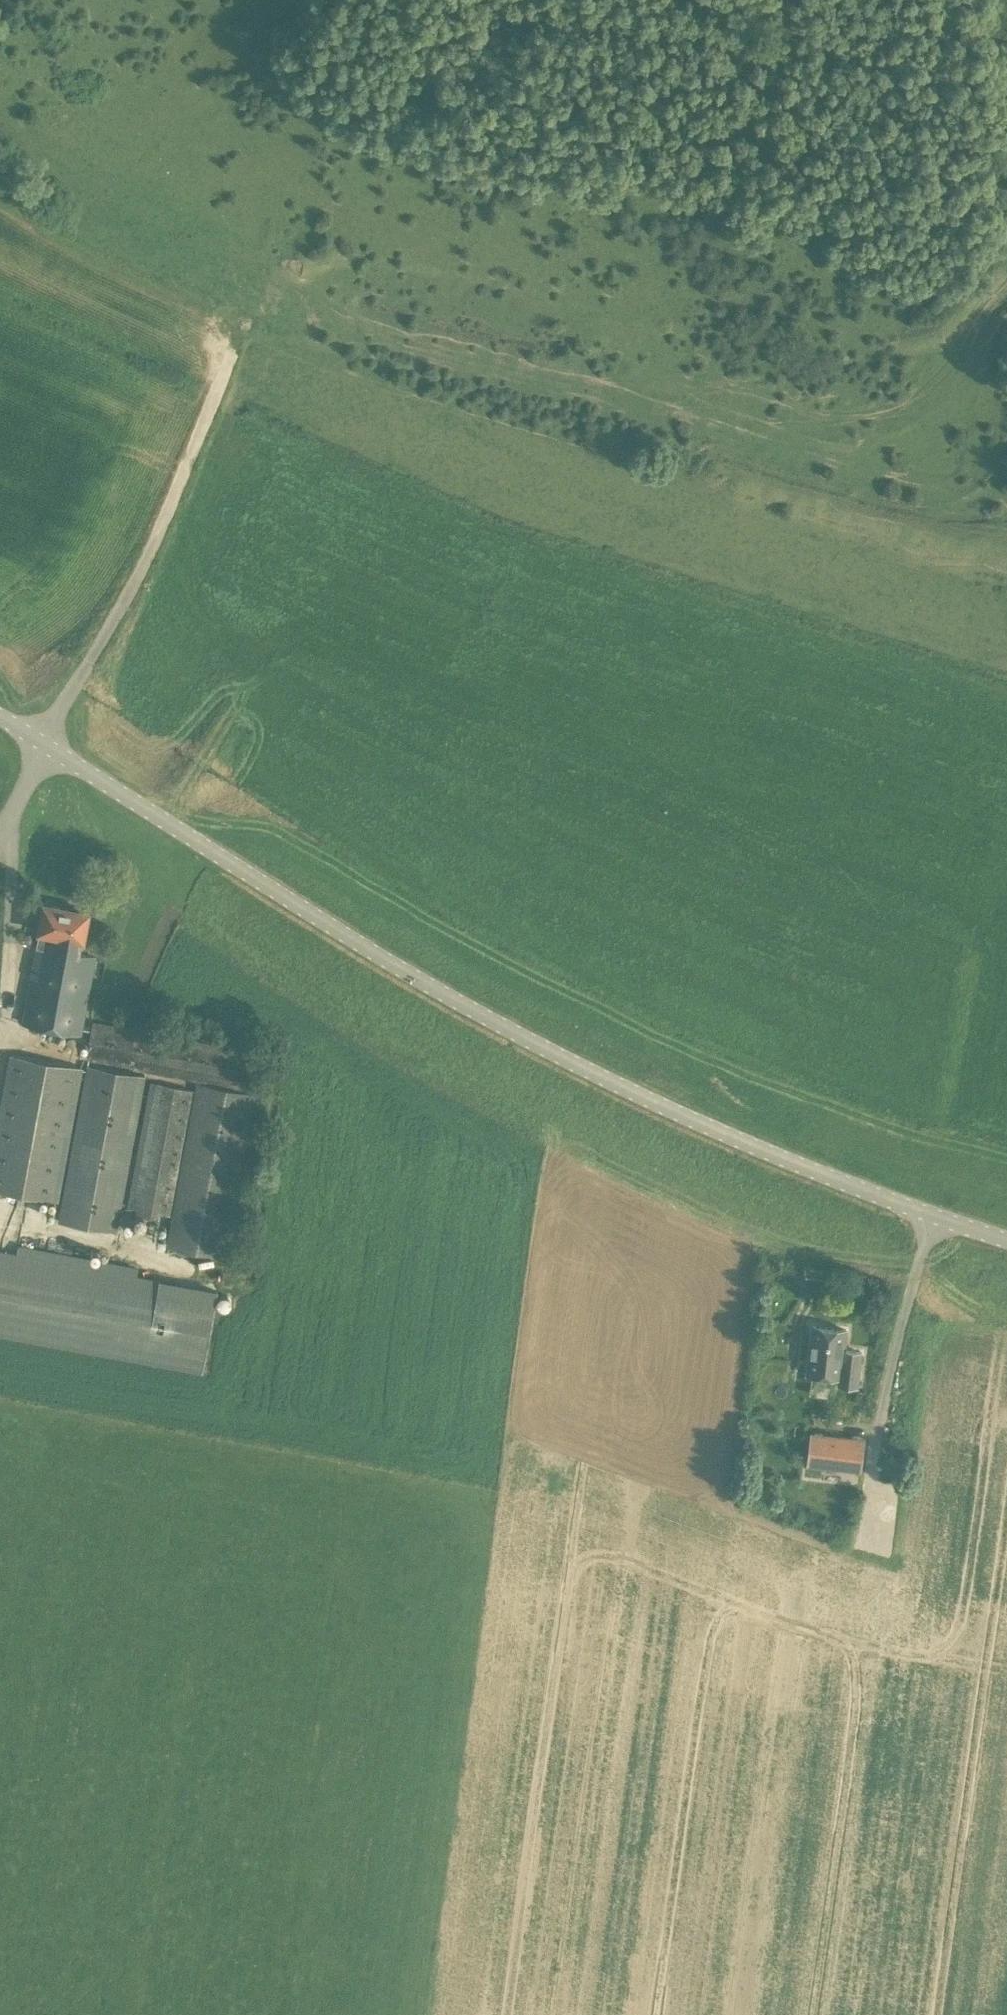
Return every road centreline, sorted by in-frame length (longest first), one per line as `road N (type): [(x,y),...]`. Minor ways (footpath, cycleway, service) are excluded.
road 1 (unclassified): [(1006,1240),(737,1139),(540,1046),(371,952),(0,714)]
road 2 (track): [(237,364),(136,580),(43,739)]

